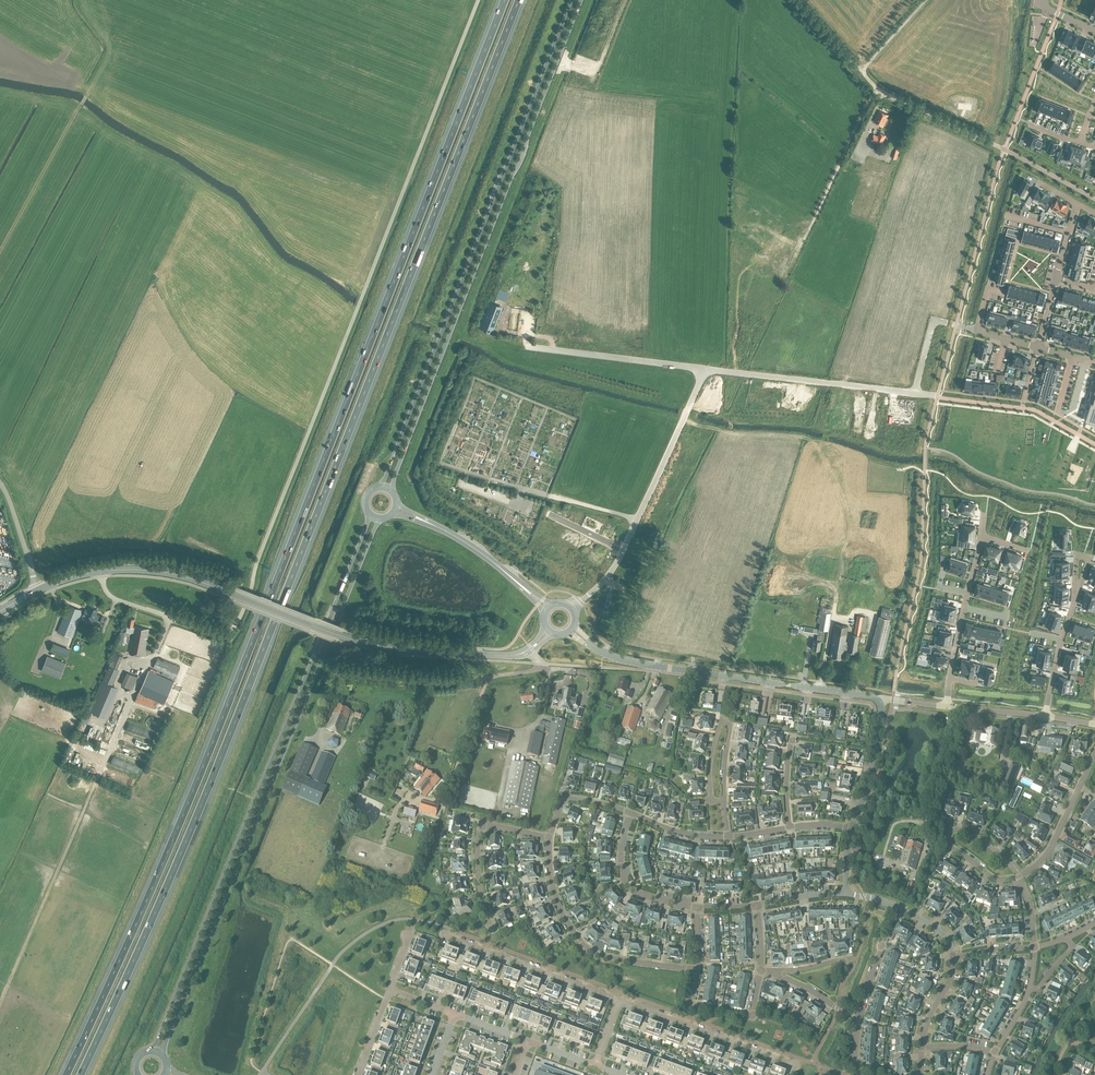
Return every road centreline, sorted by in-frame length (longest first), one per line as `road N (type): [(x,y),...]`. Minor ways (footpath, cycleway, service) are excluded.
road 1 (motorway): [(83,1074),(188,842),(521,0)]
road 2 (motorway): [(502,0),(261,620),(65,1074)]
road 3 (unclassified): [(244,610),(478,0)]
road 4 (secondary): [(370,514),(151,1051)]
road 5 (secondary): [(161,1054),(379,518)]
road 6 (secondary): [(391,490),(581,0)]
road 7 (secondary): [(572,0),(381,487)]
road 8 (secondary): [(532,648),(507,655),(370,644),(183,576),(101,571)]
road 9 (unclassified): [(637,520),(704,370),(528,347),(526,335),(500,330)]
road 10 (tertiary): [(880,703),(624,660),(594,647)]
road 11 (track): [(105,760),(0,1001)]
road 12 (unclassified): [(1005,149),(879,89),(808,12)]
road 13 (residential): [(698,970),(590,950),(559,906),(549,837)]
road 14 (residential): [(337,671),(416,682),(533,672),(539,664),(532,648)]
road 15 (residential): [(619,1000),(441,934)]
road 16 (residential): [(794,1064),(619,1000)]
road 17 (unclassified): [(244,610),(231,630),(213,632),(113,598),(101,571)]
road 18 (residential): [(490,929),(478,876),(478,830),(484,824),(549,837)]
road 19 (residential): [(949,707),(982,538)]
road 20 (track): [(607,511),(442,464)]
road 21 (residential): [(1018,877),(980,839),(946,832),(947,846),(1007,880)]
road 22 (track): [(82,103),(0,251)]
road 23 (residential): [(722,799),(722,720),(709,763),(712,799)]
road 24 (residential): [(700,903),(650,895),(626,882),(621,853),(630,811)]
road 25 (residential): [(1018,877),(1046,853),(1094,751)]
road 26 (residential): [(721,118),(715,267)]
road 27 (residential): [(650,264),(659,116)]
road 28 (track): [(862,150),(910,165),(1005,149)]
road 29 (residential): [(949,209),(851,174),(838,201)]
road 30 (residential): [(952,957),(944,937),(918,917),(845,894)]
road 31 (residential): [(900,0),(893,63),(959,70)]
road 32 (residential): [(1045,716),(1078,591)]
road 33 (residential): [(853,827),(873,770),(880,703)]

